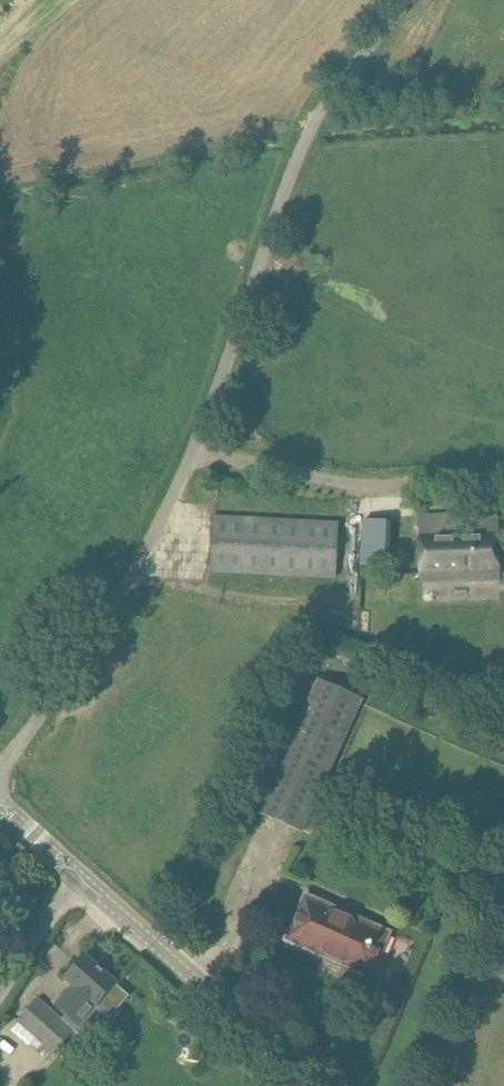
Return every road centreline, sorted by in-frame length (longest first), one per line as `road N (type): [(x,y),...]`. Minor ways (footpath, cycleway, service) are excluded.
road 1 (unclassified): [(0,770),(179,483),(298,156),(407,0)]
road 2 (tertiary): [(304,1085),(71,874)]
road 3 (unclassified): [(0,985),(71,874)]

